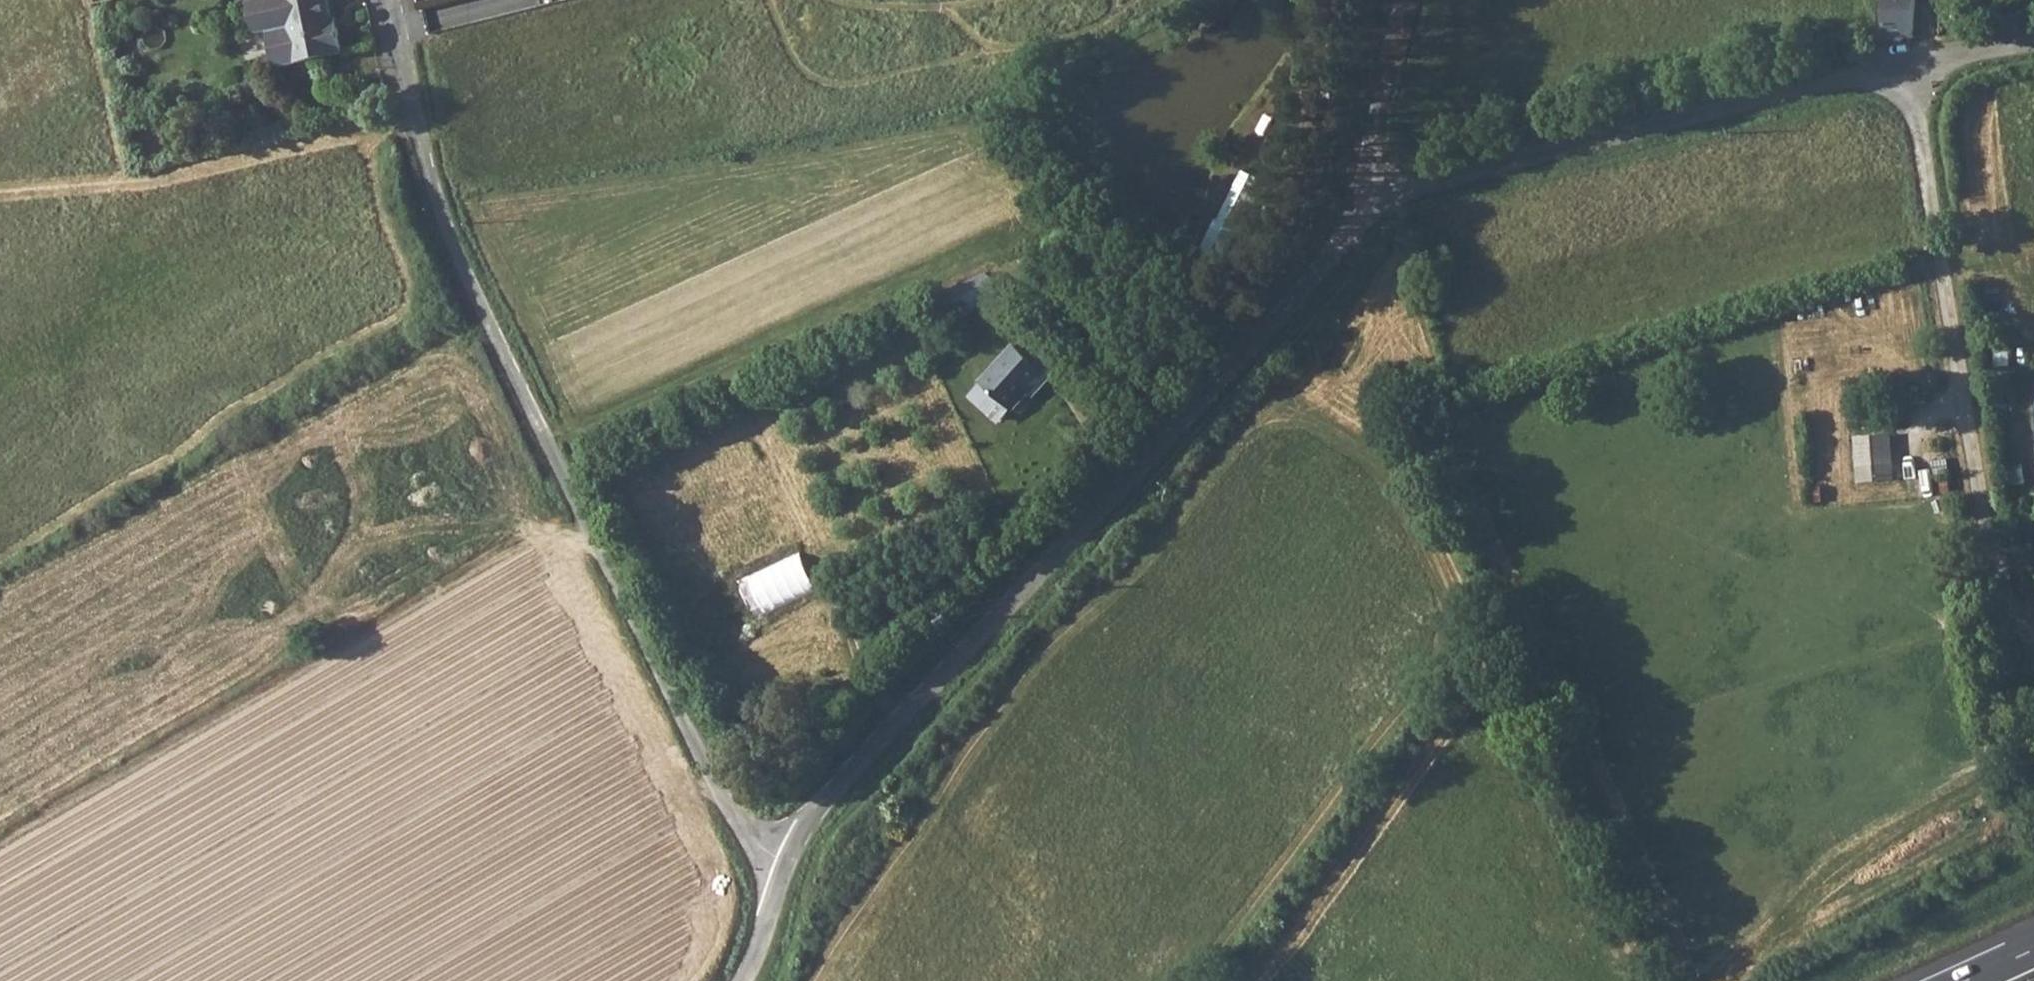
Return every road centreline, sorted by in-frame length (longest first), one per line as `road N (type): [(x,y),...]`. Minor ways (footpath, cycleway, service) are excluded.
road 1 (unclassified): [(785,869),(819,804),(1305,292),(1362,198)]
road 2 (unclassified): [(415,115),(450,240),(749,844),(785,869)]
road 3 (unclassified): [(1362,198),(2033,39)]
road 4 (unclassified): [(1362,198),(1407,0)]

